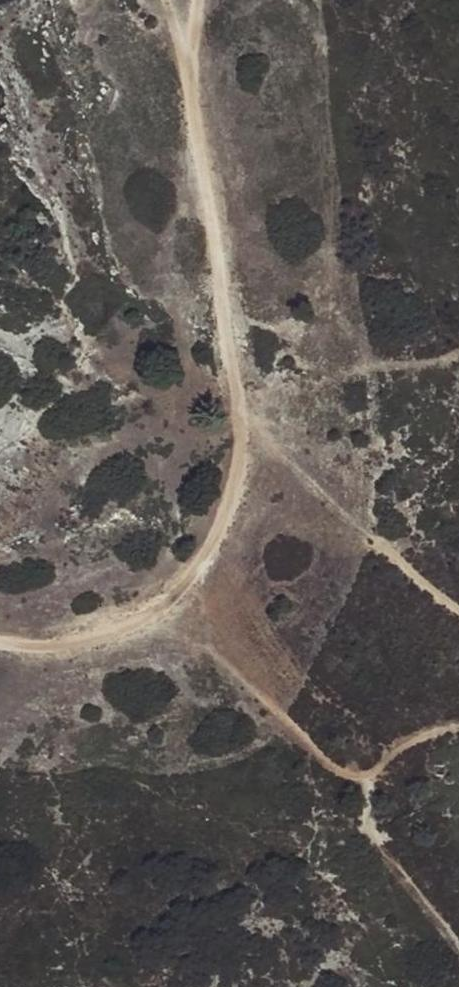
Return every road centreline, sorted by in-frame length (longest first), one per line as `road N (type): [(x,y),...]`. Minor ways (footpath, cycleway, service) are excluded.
road 1 (track): [(0,634),(105,624),(155,593),(193,544),(241,432),(194,57)]
road 2 (track): [(241,432),(458,610)]
road 3 (track): [(241,432),(339,375),(458,350)]

